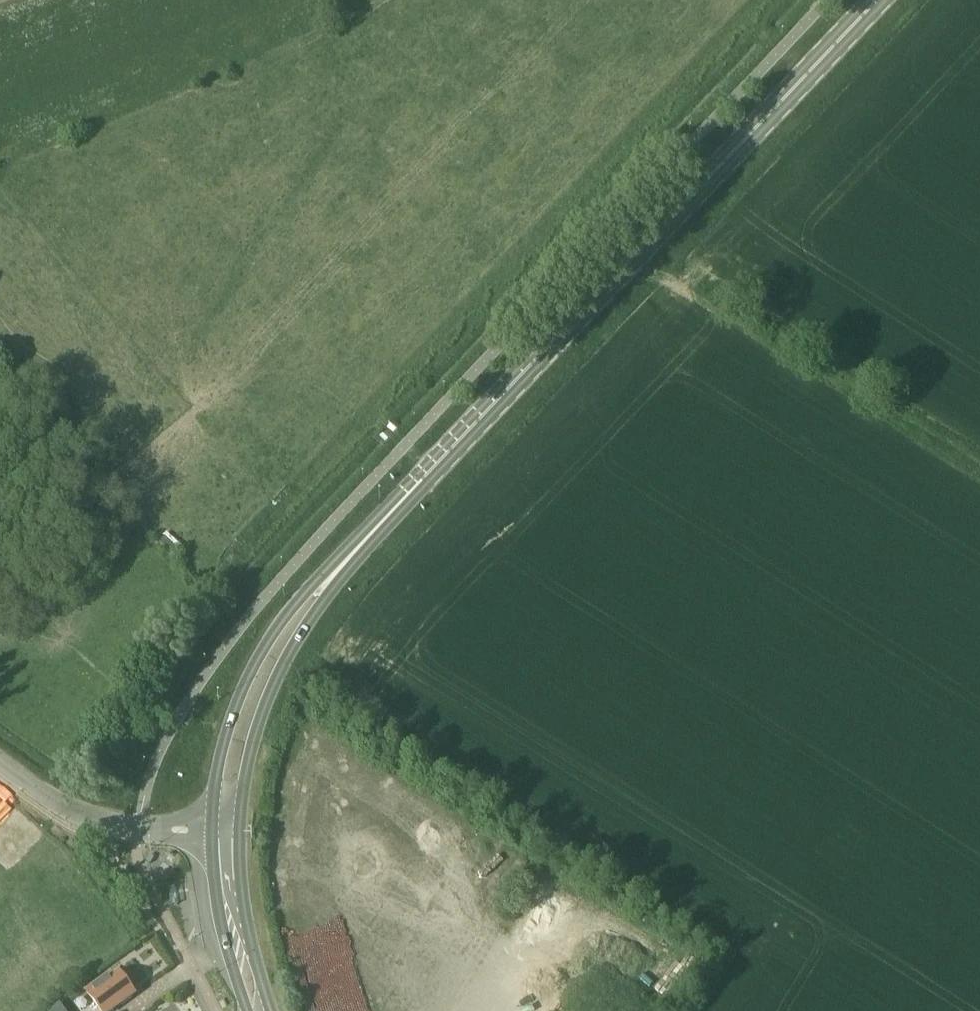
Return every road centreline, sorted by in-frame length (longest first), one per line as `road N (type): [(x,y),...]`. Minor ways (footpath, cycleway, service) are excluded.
road 1 (secondary): [(224,829),(232,752),(261,673),(309,602),(876,0)]
road 2 (tertiary): [(224,829),(101,822),(57,803),(0,763)]
road 3 (secondary): [(261,1010),(234,917),(224,829)]

